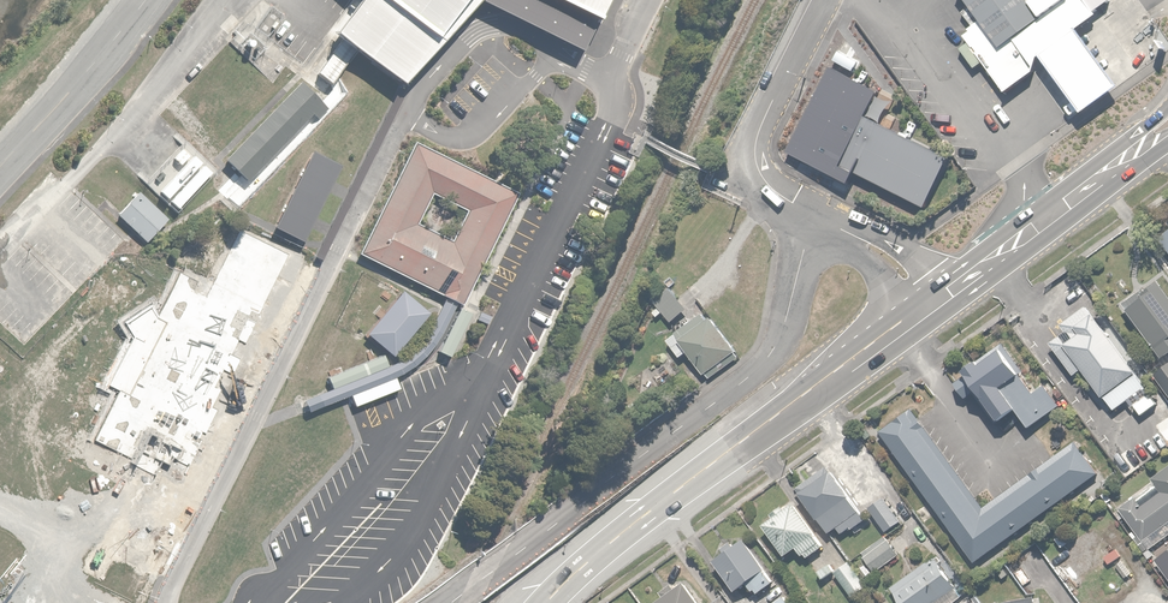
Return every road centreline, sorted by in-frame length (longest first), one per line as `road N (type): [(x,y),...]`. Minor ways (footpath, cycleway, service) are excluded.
road 1 (residential): [(813,214),(773,351),(442,602)]
road 2 (primary): [(546,602),(648,512),(907,316)]
road 3 (residential): [(826,0),(756,145),(764,182),(813,214)]
road 4 (unclassified): [(0,165),(146,0)]
road 5 (primary): [(948,285),(1106,175)]
road 6 (residential): [(829,222),(899,244),(948,285)]
road 7 (residential): [(907,316),(829,222)]

